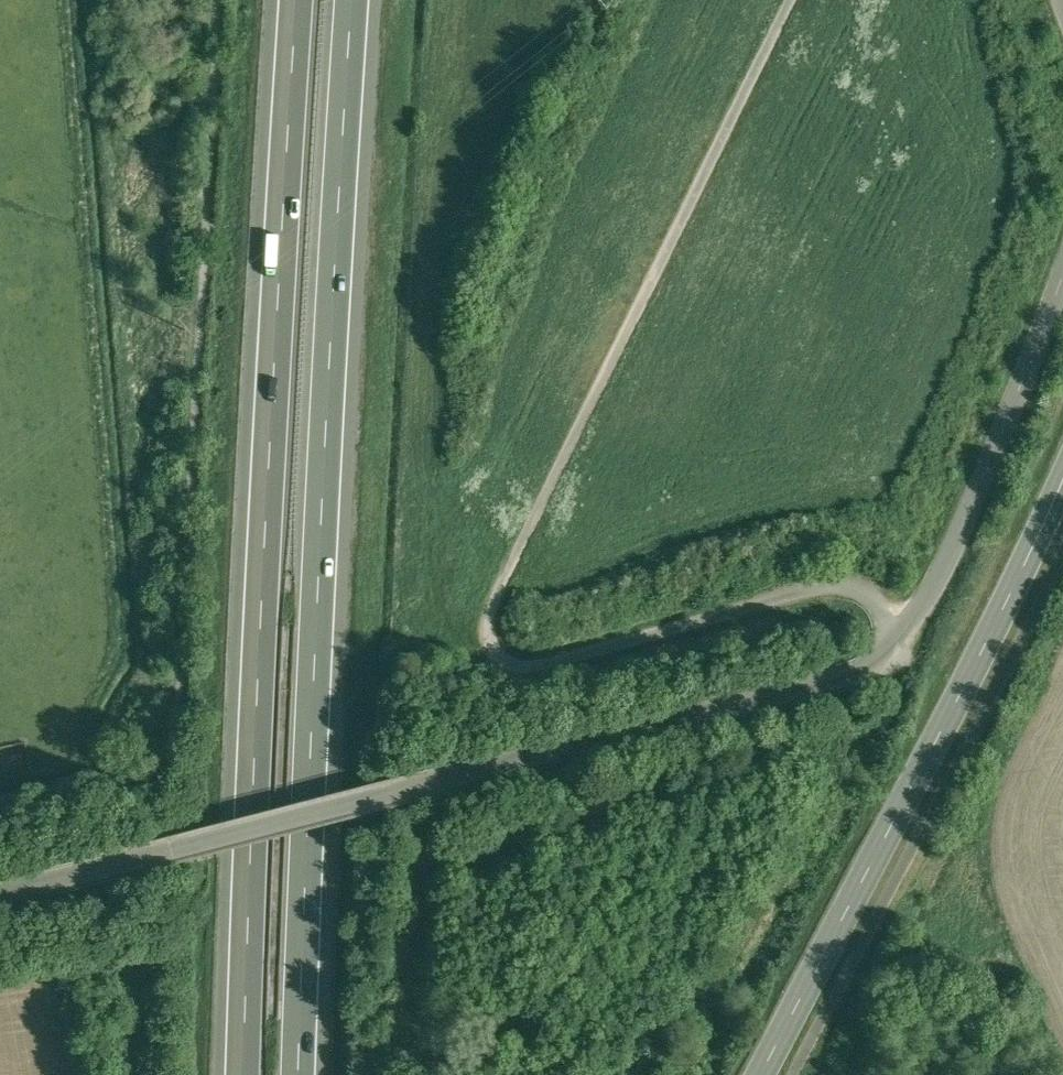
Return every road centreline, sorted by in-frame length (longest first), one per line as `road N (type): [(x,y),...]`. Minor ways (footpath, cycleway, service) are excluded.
road 1 (motorway): [(286,0),(231,1074)]
road 2 (motorway): [(309,1074),(362,0)]
road 3 (residential): [(636,737),(836,689),(904,640),(1062,269)]
road 4 (secondary): [(1062,477),(759,1074)]
road 5 (unclassified): [(0,892),(636,737)]

